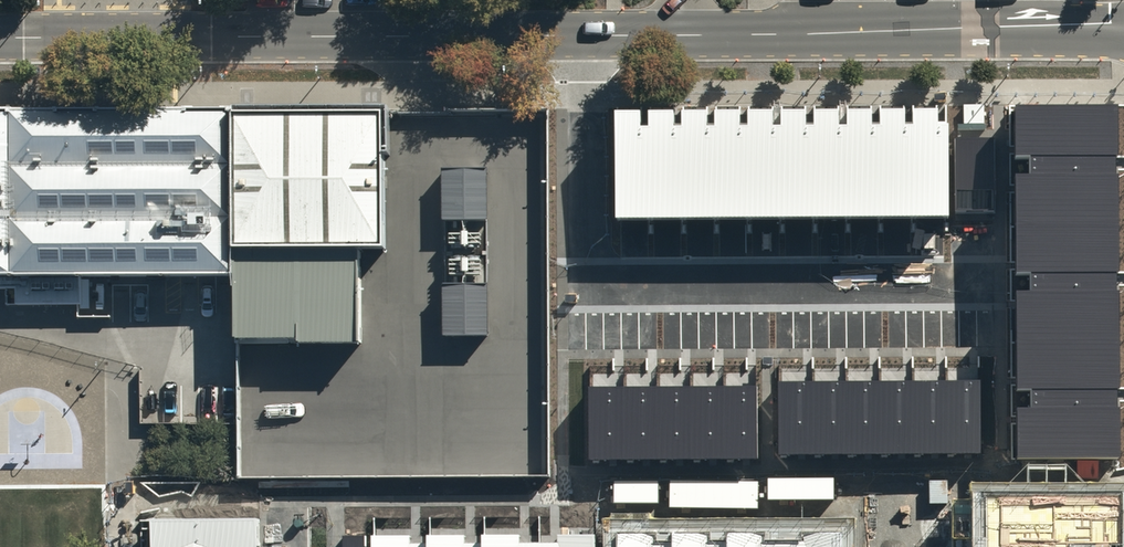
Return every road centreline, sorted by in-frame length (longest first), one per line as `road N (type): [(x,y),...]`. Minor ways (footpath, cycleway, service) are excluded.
road 1 (tertiary): [(0,37),(1123,30)]

